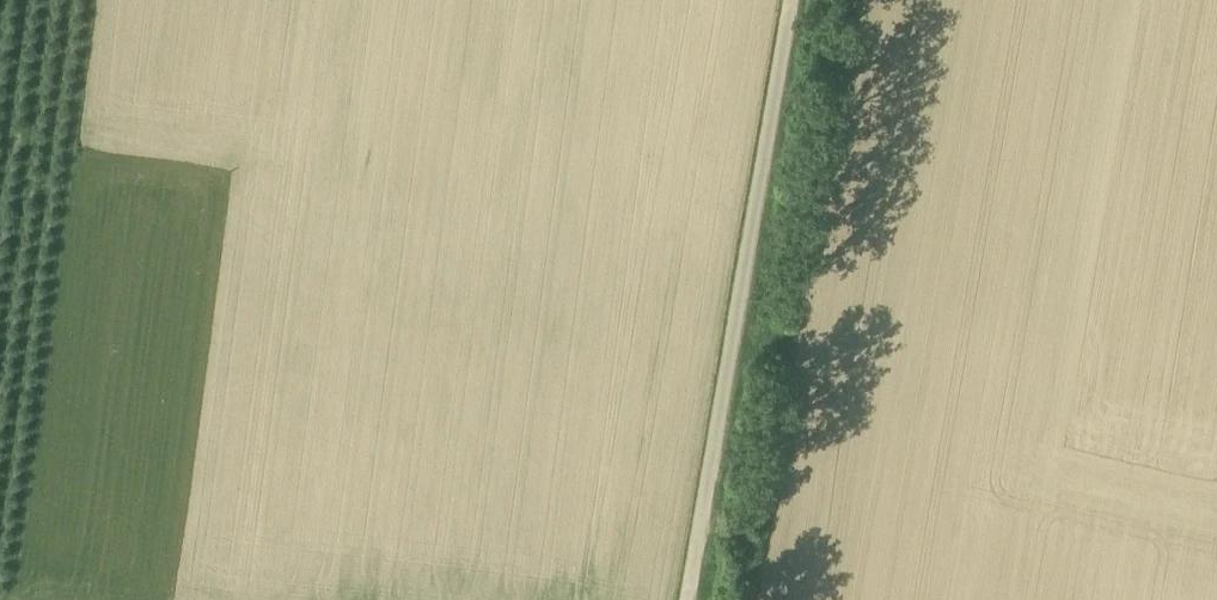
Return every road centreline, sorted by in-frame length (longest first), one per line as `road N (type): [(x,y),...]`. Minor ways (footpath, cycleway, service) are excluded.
road 1 (unclassified): [(681,599),(788,0)]

